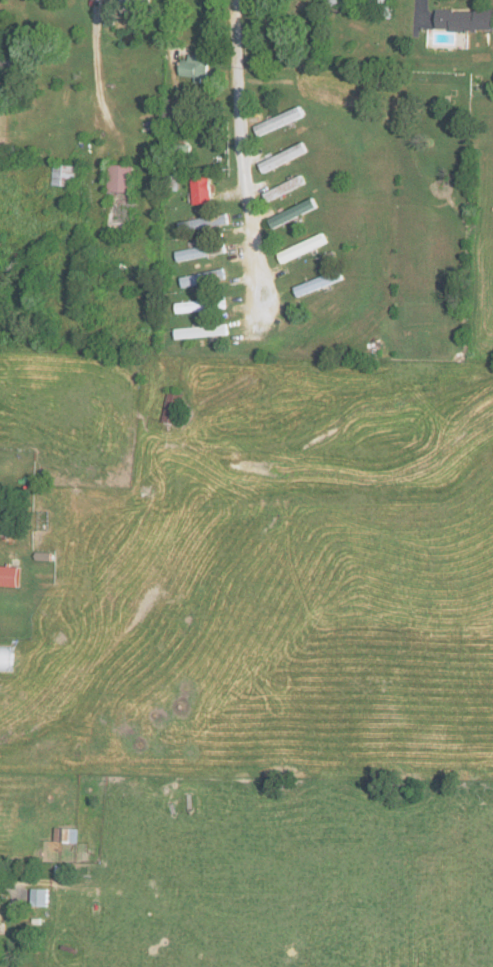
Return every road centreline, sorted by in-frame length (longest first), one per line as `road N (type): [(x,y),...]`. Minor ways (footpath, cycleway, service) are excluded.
road 1 (residential): [(265,314),(244,189),(234,0)]

